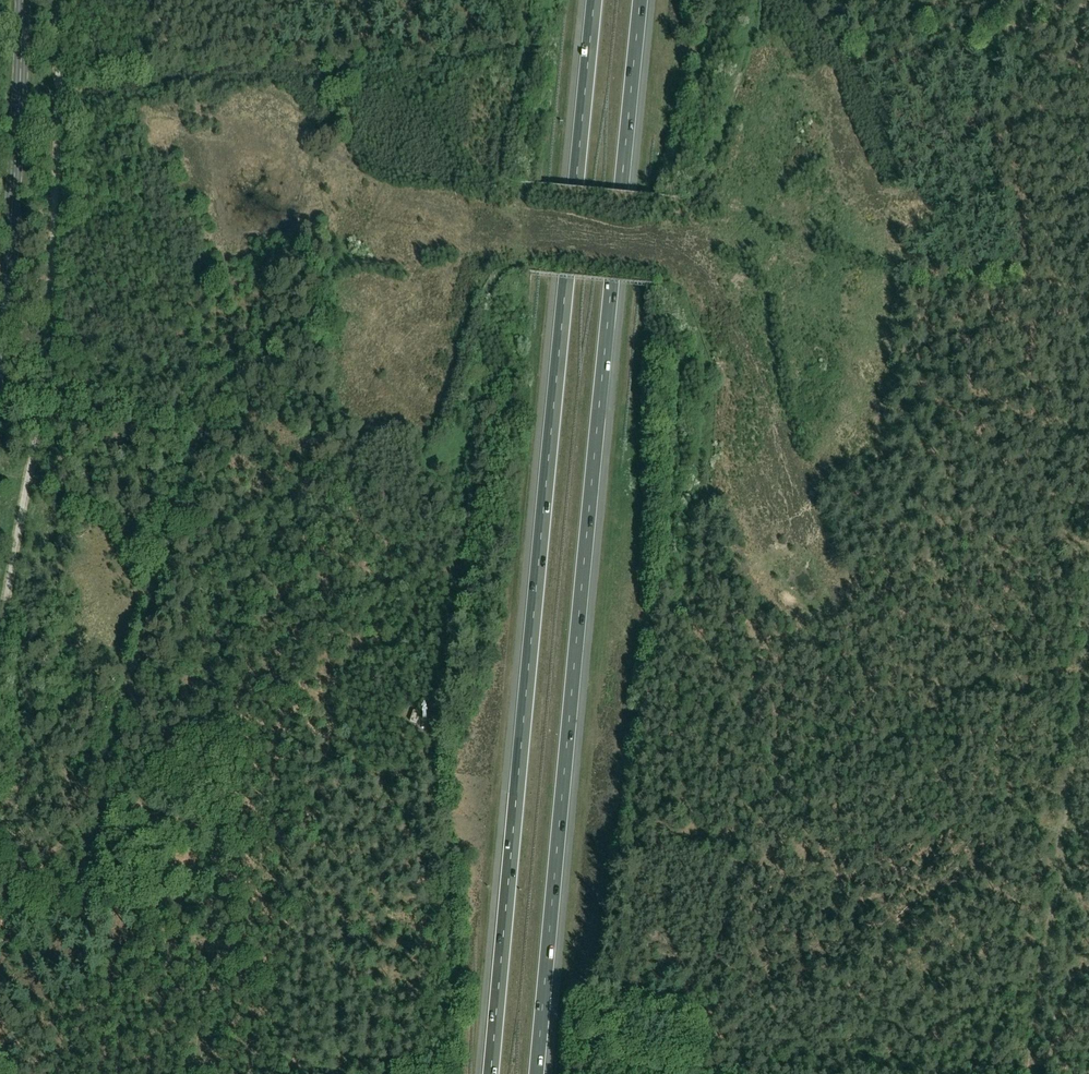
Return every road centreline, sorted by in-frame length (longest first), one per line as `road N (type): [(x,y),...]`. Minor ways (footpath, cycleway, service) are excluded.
road 1 (motorway): [(535,1073),(640,0)]
road 2 (motorway): [(594,0),(491,1073)]
road 3 (track): [(195,1073),(246,688),(264,680),(399,725)]
road 4 (secondary): [(0,335),(23,0)]

